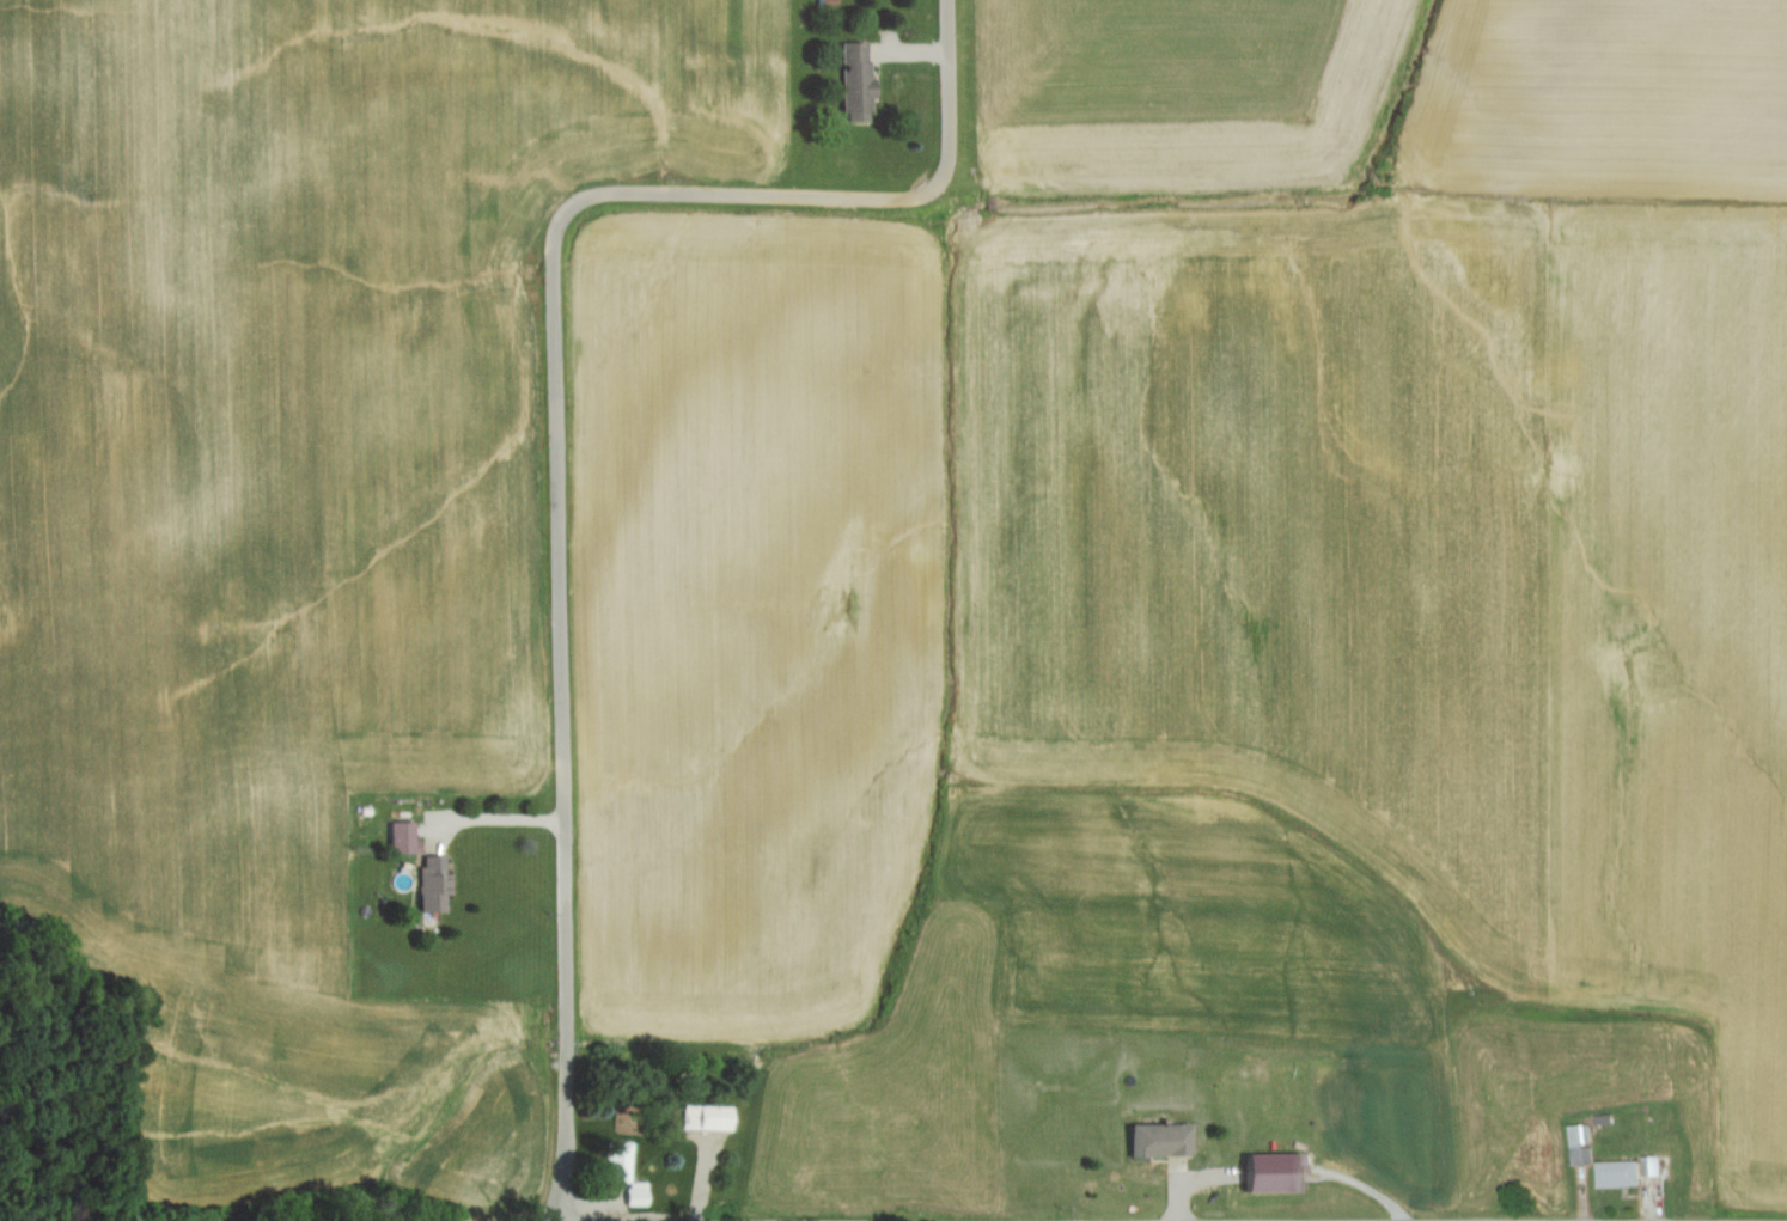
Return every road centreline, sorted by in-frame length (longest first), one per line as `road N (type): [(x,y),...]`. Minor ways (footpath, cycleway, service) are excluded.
road 1 (residential): [(948,0),(949,159),(926,195),(602,194),(568,212),(555,237),(567,1159),(552,1220)]

